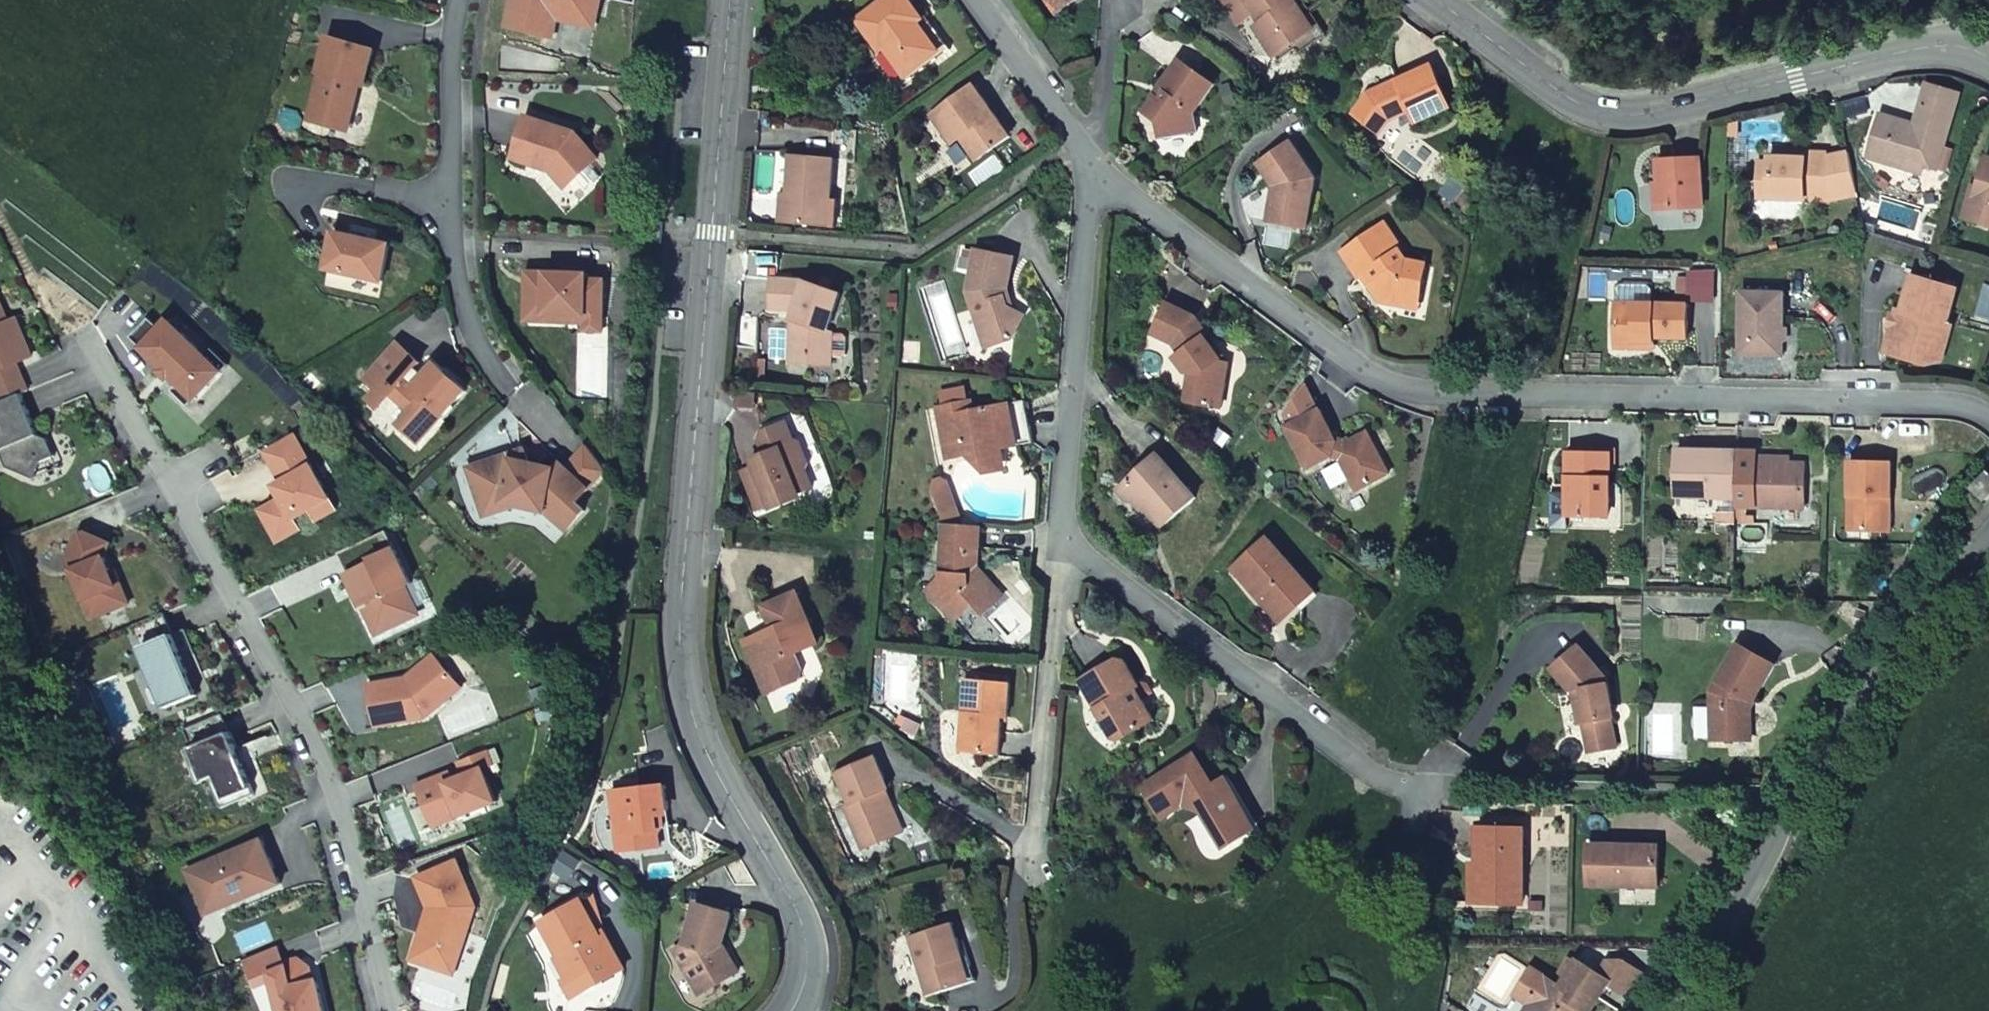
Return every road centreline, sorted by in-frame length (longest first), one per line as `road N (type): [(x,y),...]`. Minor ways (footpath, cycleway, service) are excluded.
road 1 (tertiary): [(731,0),(682,628),(701,733),(803,922),(810,975),(795,1010)]
road 2 (residential): [(1988,420),(1942,405),(1475,395),(1372,376),(1095,164)]
road 3 (tertiary): [(1988,57),(1955,43),(1650,113),(1595,112),(1437,0)]
road 4 (residential): [(1988,537),(1921,613),(1835,730),(1672,1010)]
road 5 (residential): [(1449,787),(1391,780),(1370,768),(1062,534)]
road 6 (residential): [(510,384),(475,327),(461,272),(461,39),(469,0)]
road 7 (residential): [(1062,534),(1095,164)]
road 8 (residential): [(1032,859),(1062,534)]
road 9 (residential): [(1095,164),(977,0)]
road 10 (residential): [(1095,164),(1114,19),(1128,4)]

